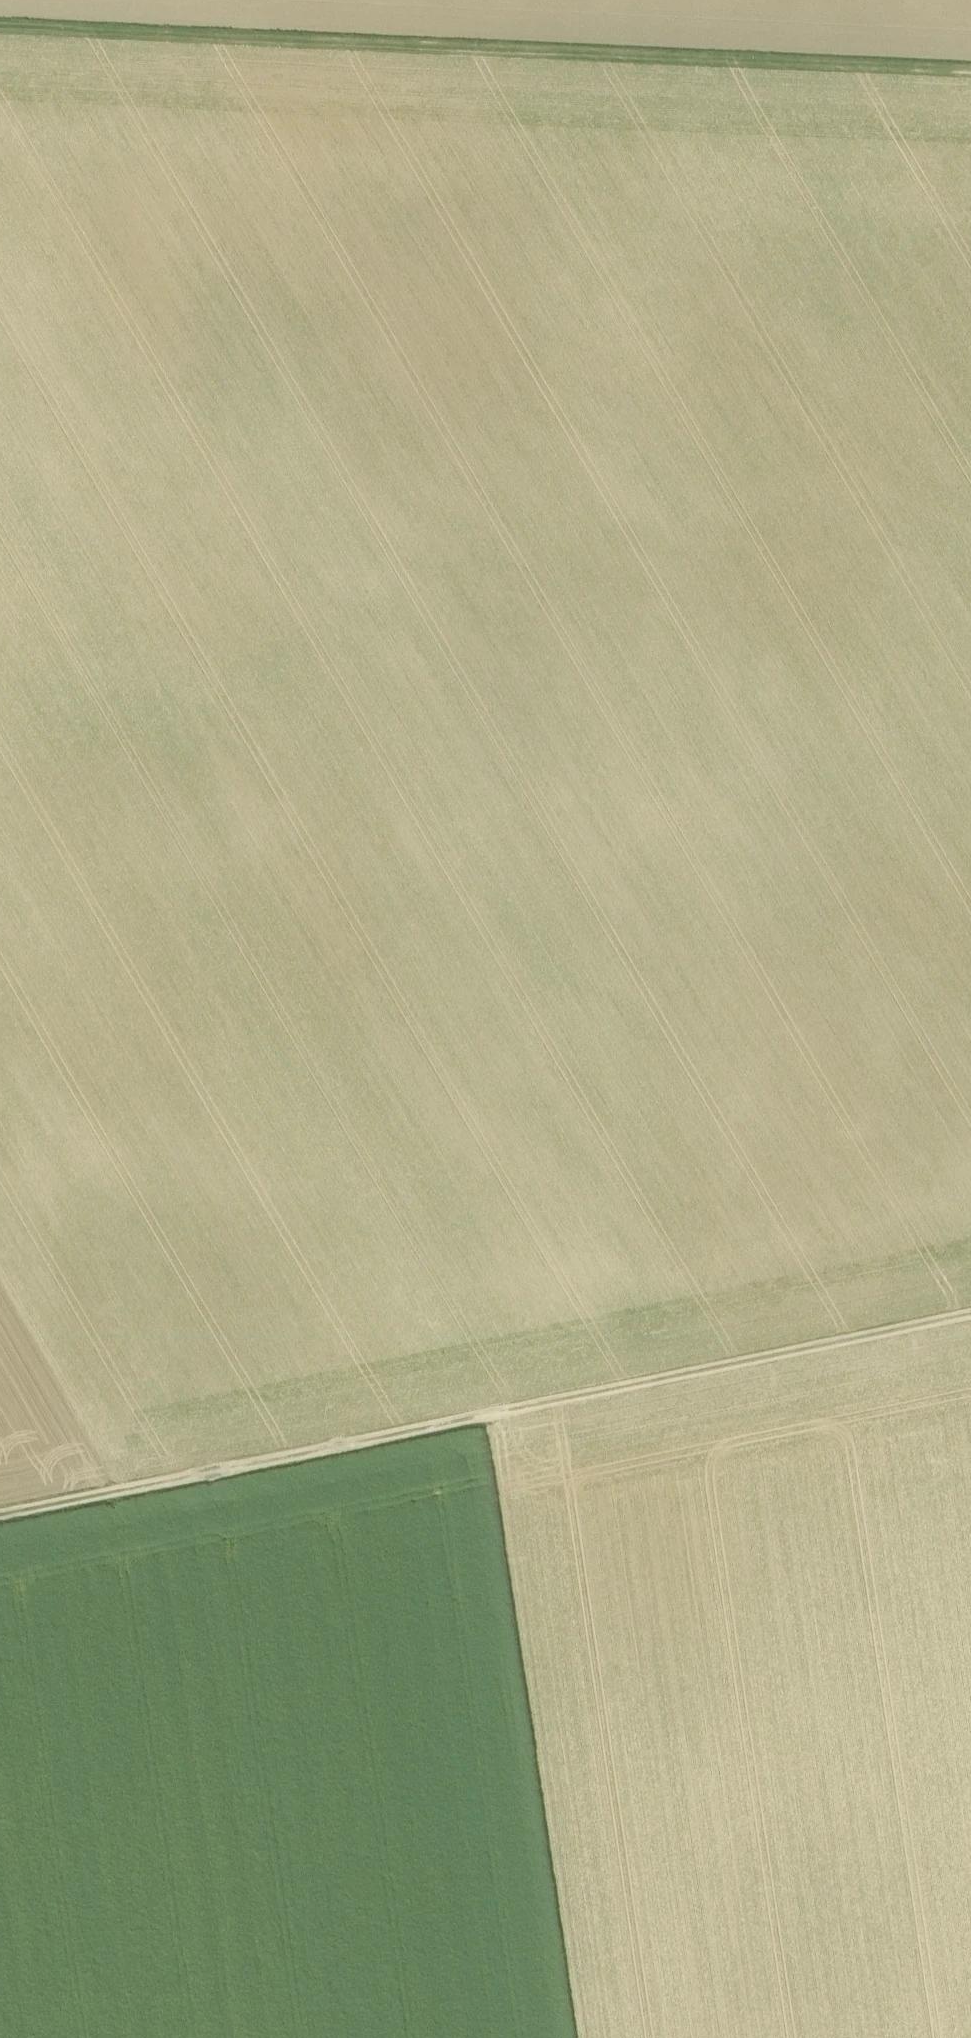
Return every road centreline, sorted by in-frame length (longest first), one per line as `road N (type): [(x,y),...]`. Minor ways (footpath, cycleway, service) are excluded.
road 1 (track): [(0,719),(316,702),(713,1388)]
road 2 (track): [(0,1523),(970,1332)]
road 3 (track): [(0,34),(970,75)]

